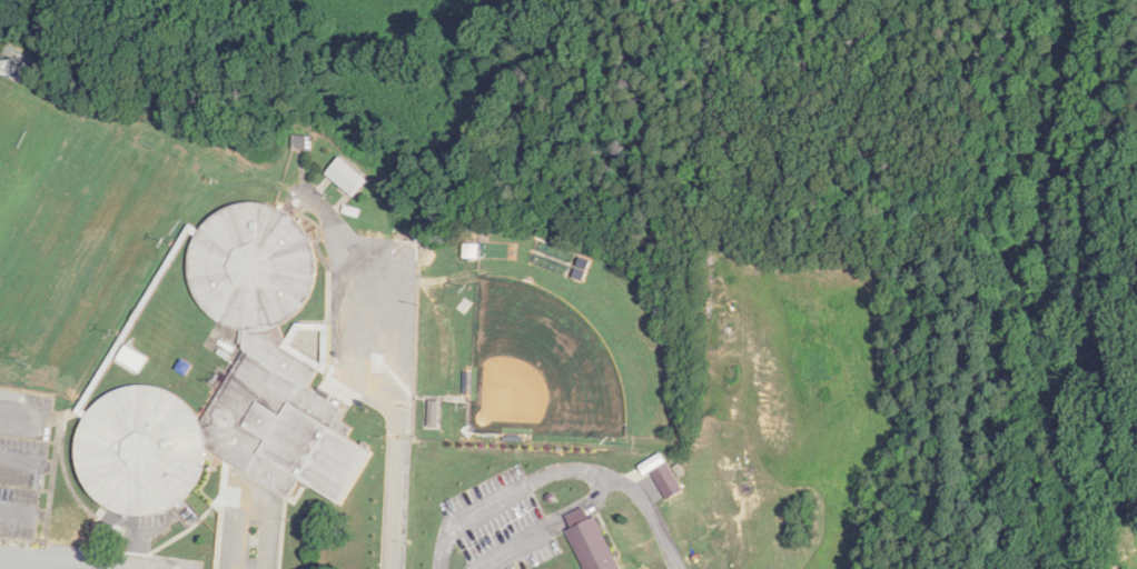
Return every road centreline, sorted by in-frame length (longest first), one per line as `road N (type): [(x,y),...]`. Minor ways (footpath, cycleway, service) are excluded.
road 1 (residential): [(394,568),(397,417)]

